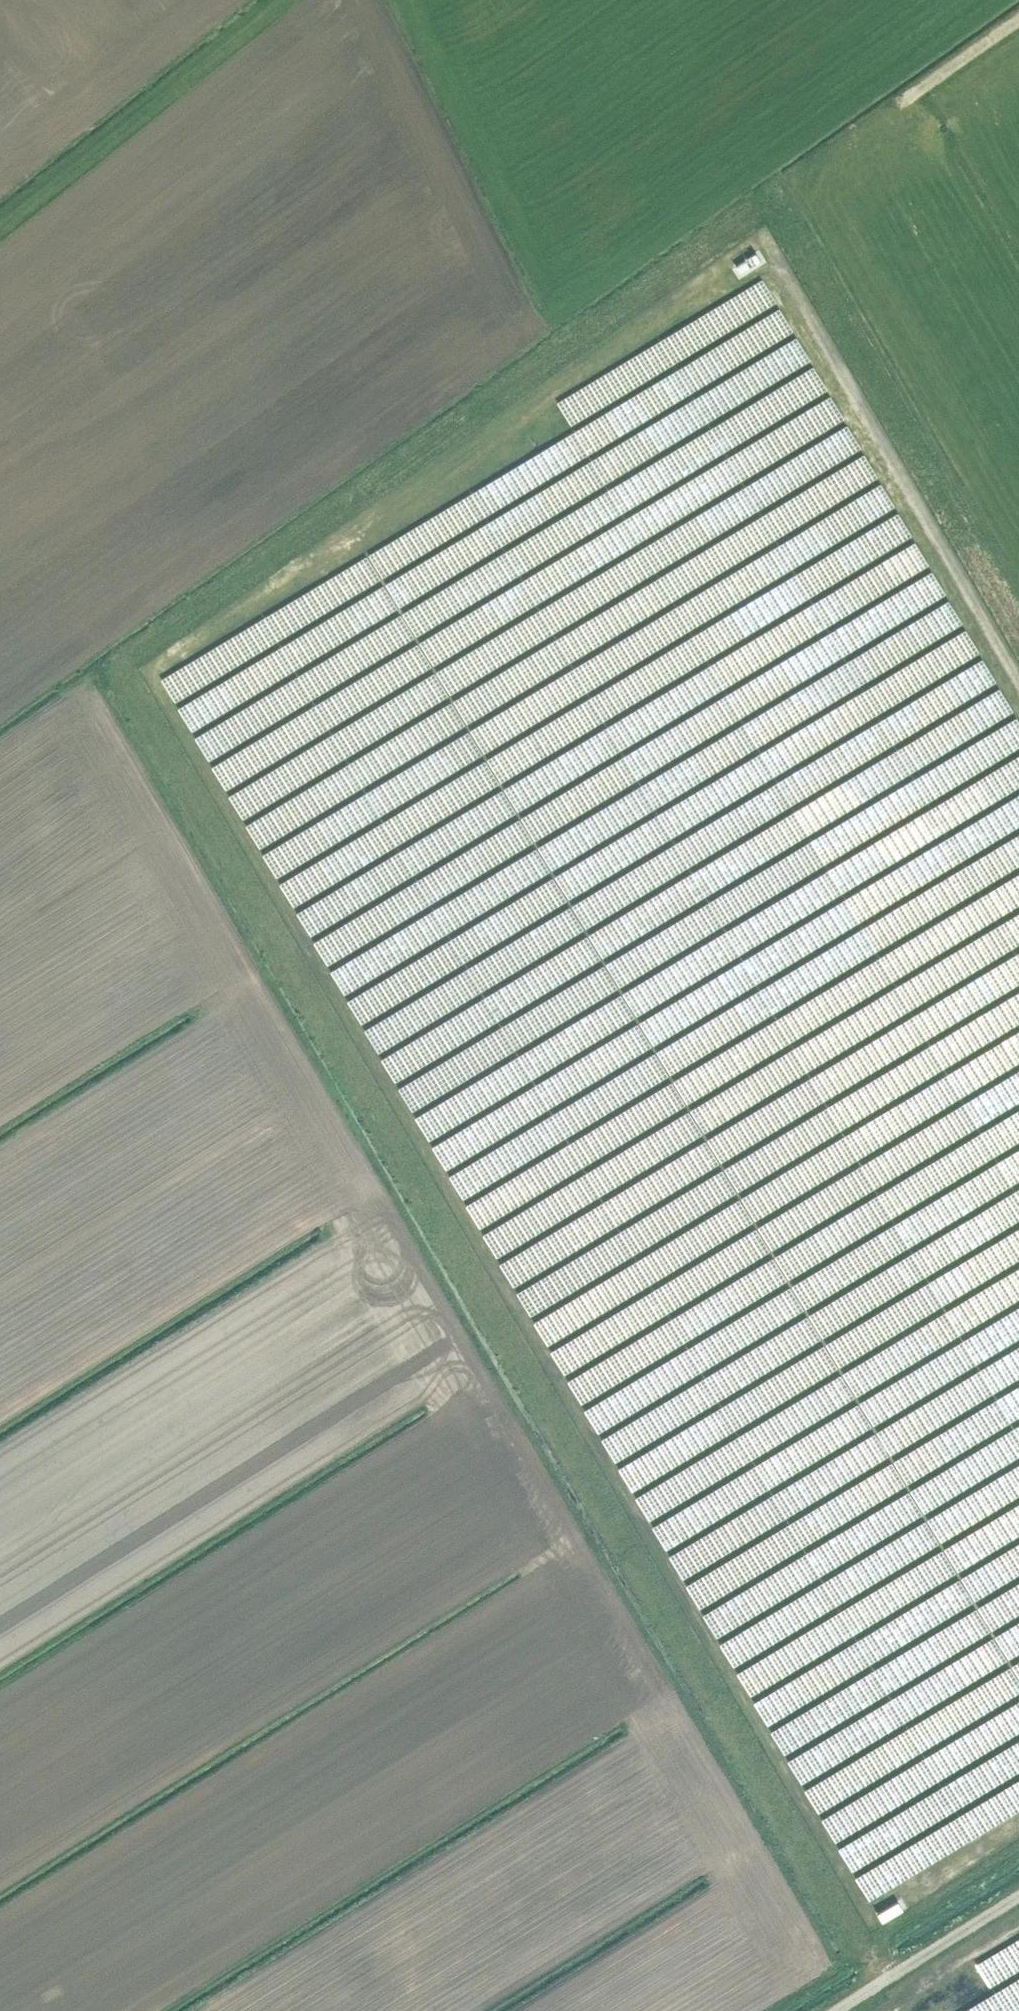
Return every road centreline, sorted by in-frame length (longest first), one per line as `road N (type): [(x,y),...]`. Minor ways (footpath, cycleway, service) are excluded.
road 1 (track): [(1018,20),(796,177)]
road 2 (track): [(830,2010),(1018,1893)]

